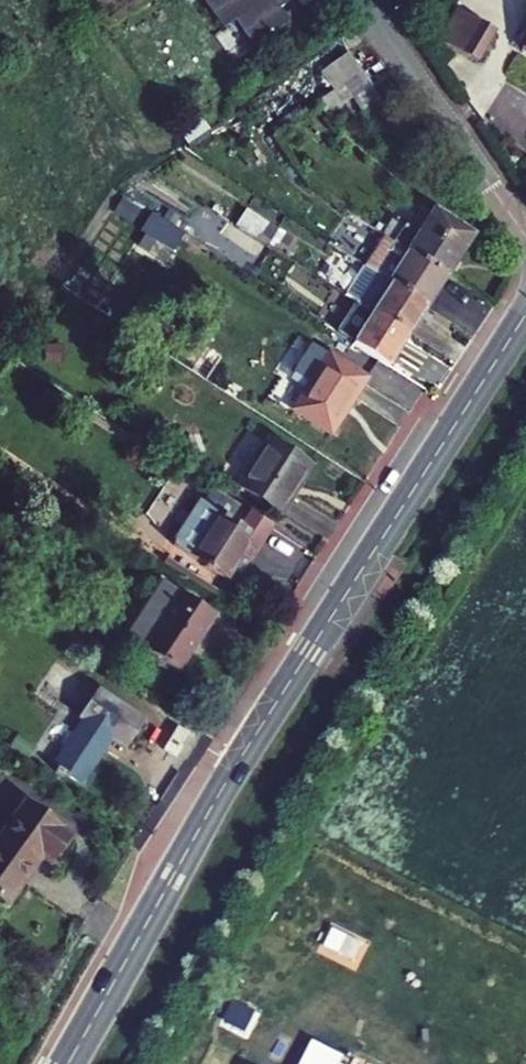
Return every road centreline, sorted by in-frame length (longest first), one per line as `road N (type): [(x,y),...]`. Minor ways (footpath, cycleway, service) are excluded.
road 1 (tertiary): [(525,313),(253,737),(68,1063)]
road 2 (residential): [(525,238),(362,0)]

